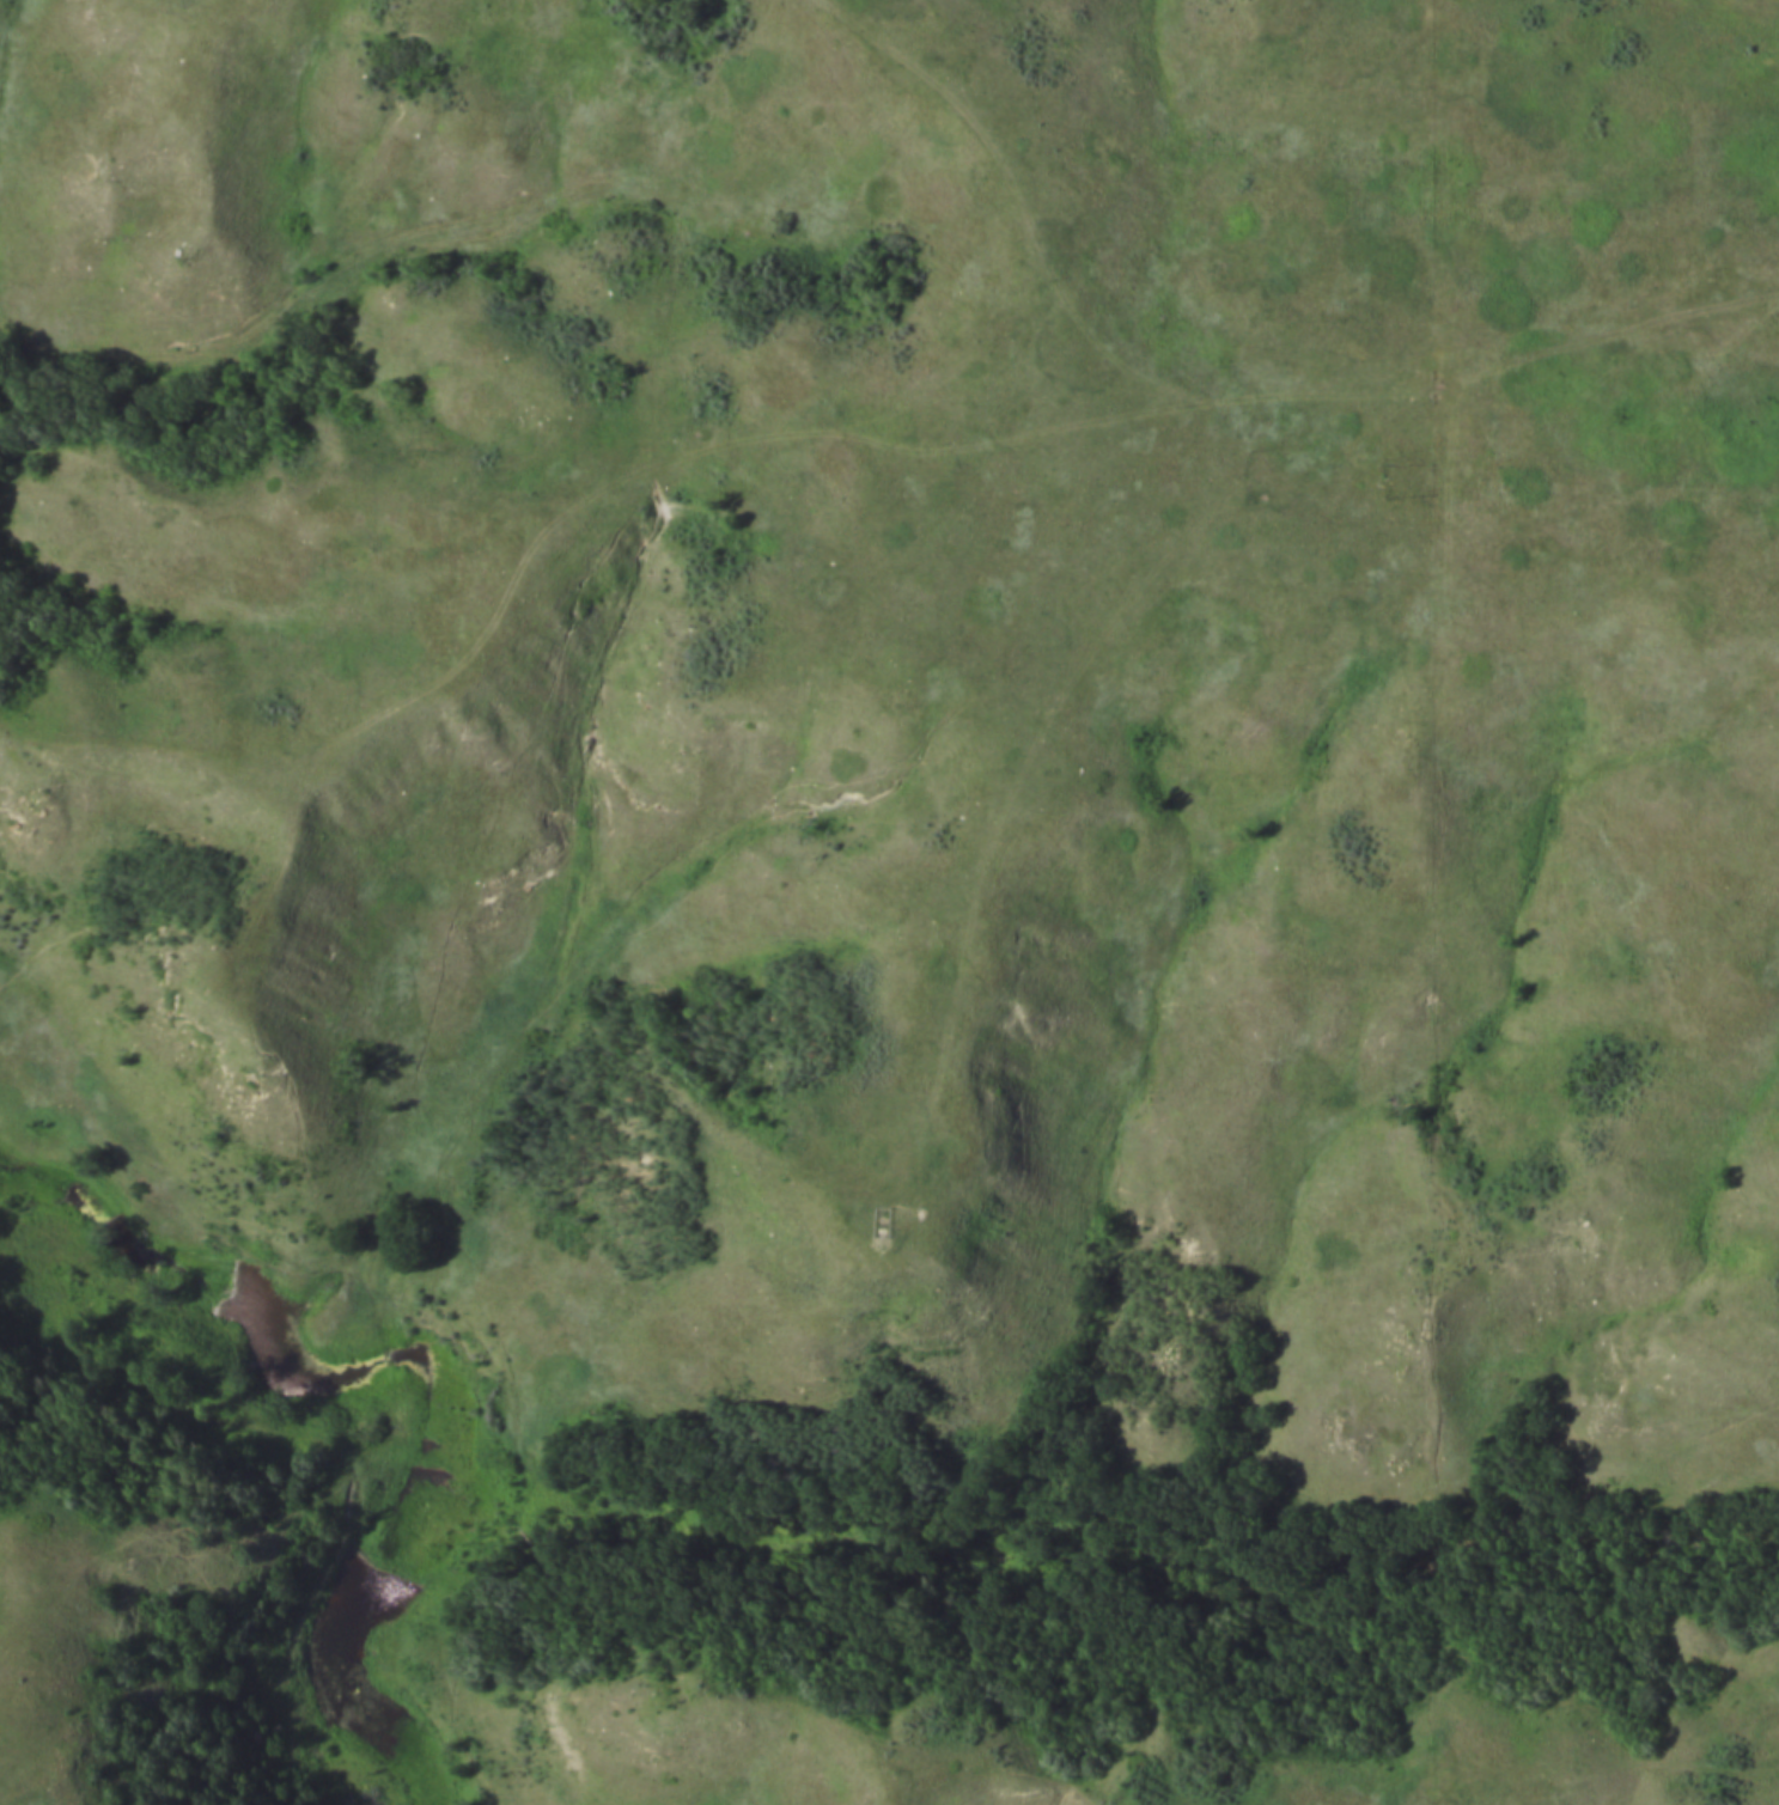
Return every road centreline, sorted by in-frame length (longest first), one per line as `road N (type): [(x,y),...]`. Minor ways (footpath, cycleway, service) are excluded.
road 1 (track): [(1778,291),(1407,380),(1195,397),(1145,391),(1052,427),(955,449),(763,434),(648,471),(555,526),(504,634),(355,754),(321,798),(280,969),(284,1079)]
road 2 (track): [(1145,391),(1079,339),(1021,173),(975,110),(834,0)]

